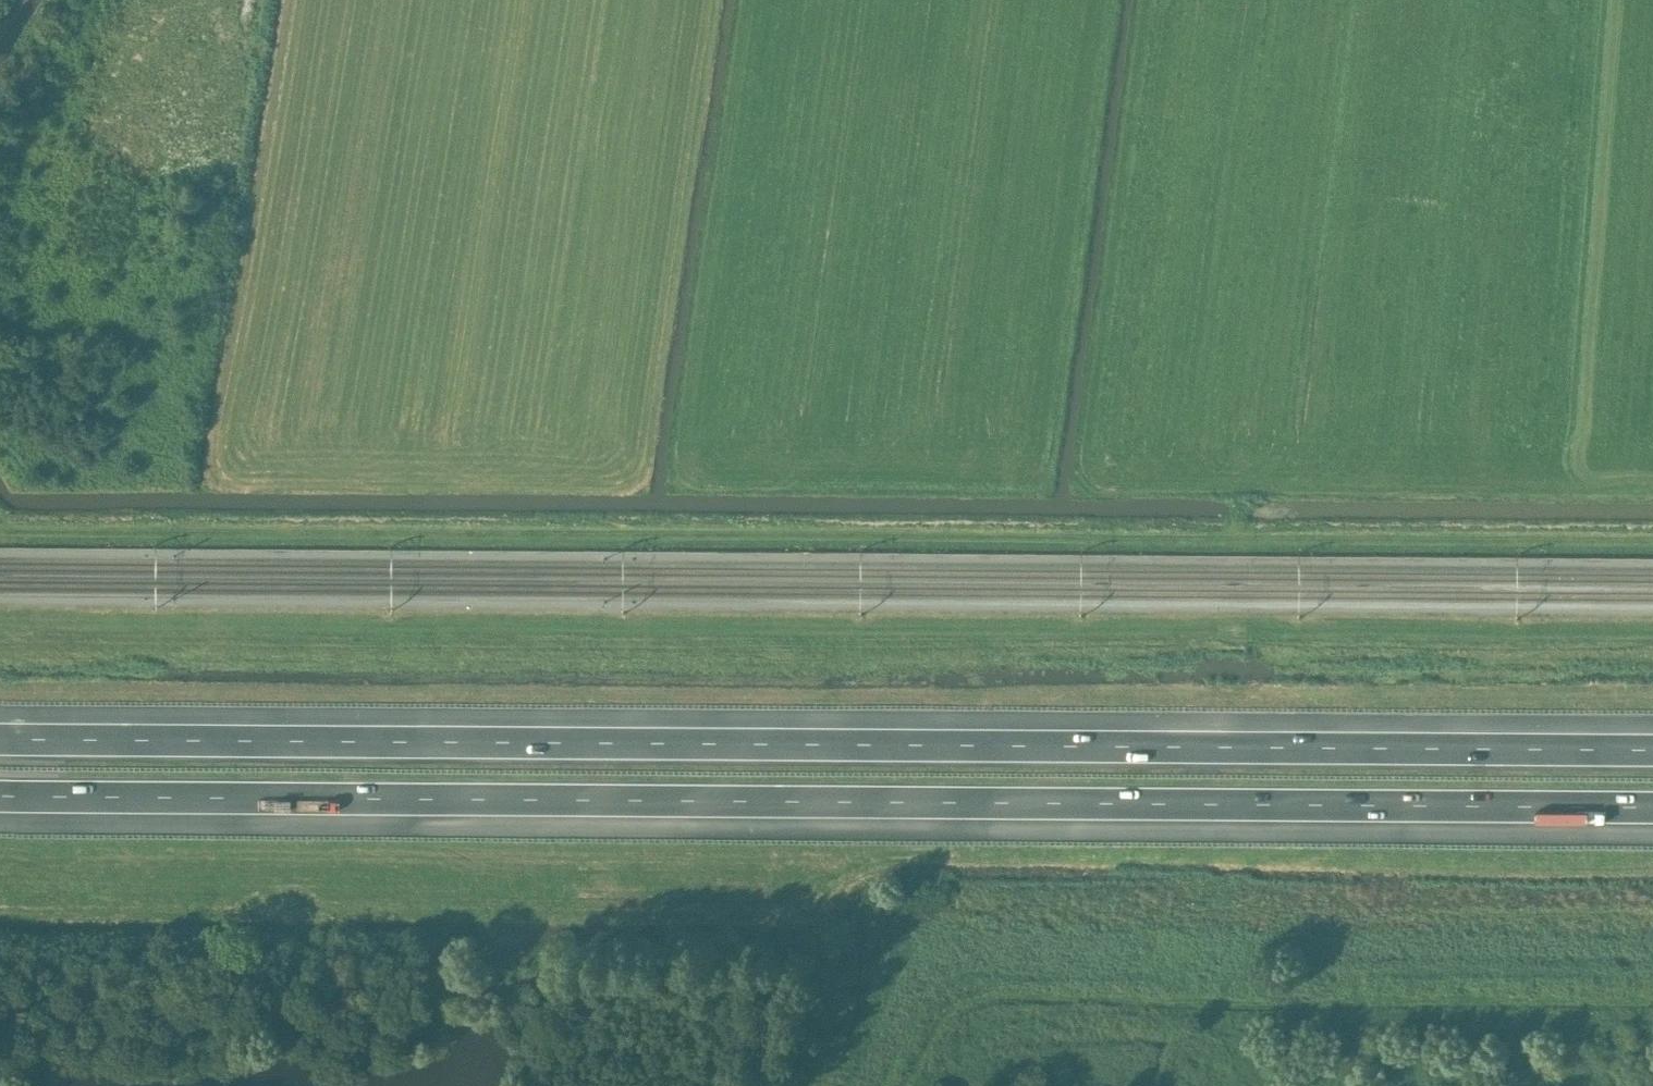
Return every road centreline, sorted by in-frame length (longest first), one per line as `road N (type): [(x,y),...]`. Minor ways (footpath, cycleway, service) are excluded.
road 1 (motorway): [(0,797),(1652,809)]
road 2 (motorway): [(1652,748),(0,739)]
road 3 (track): [(0,532),(1652,541)]

